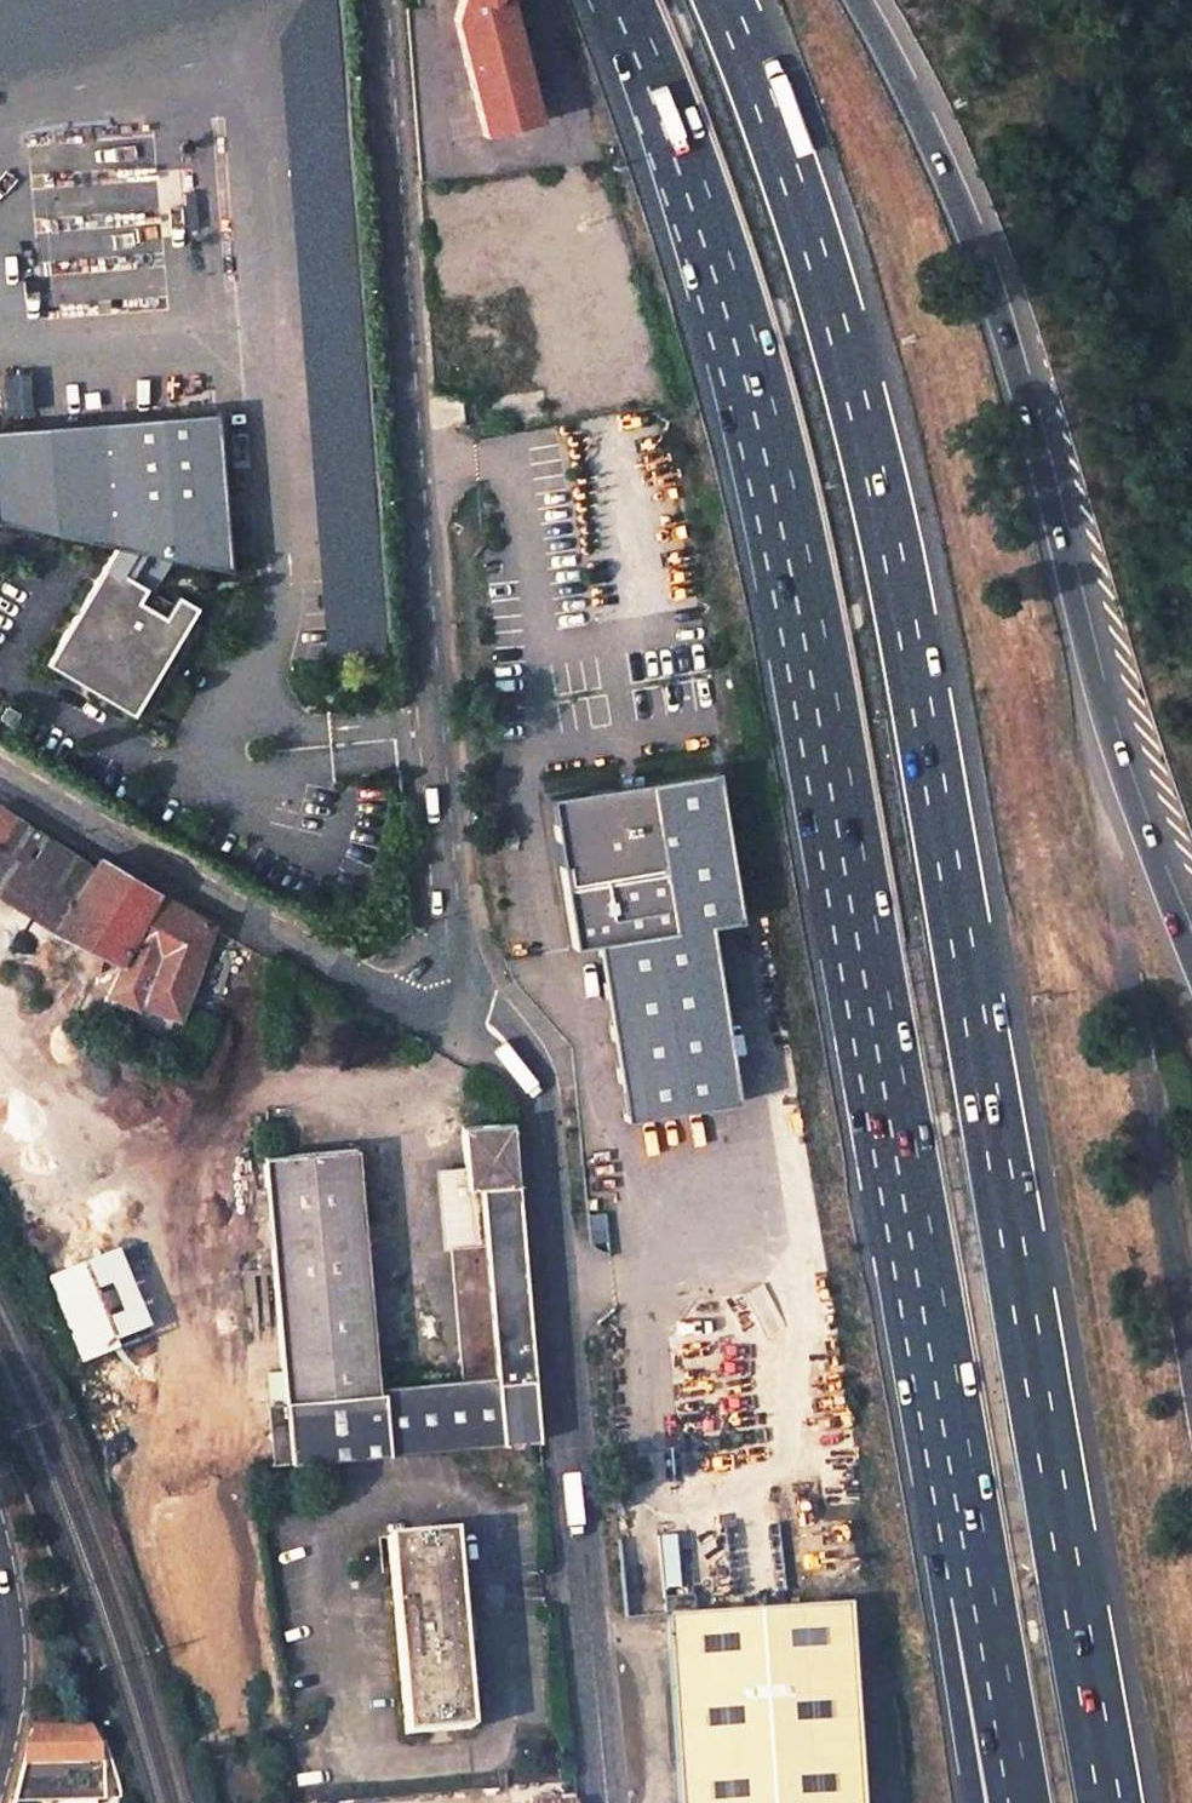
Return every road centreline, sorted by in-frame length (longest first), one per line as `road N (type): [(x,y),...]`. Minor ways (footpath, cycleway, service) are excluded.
road 1 (motorway): [(1110,1802),(885,521),(823,279),(722,0)]
road 2 (trunk): [(623,0),(682,150),(767,417),(816,645),(988,1625)]
road 3 (unclassified): [(424,1015),(444,979),(369,0)]
road 4 (motorway): [(1191,943),(1108,728),(1013,356),(965,216),(858,0)]
road 5 (residential): [(424,1015),(520,1075),(538,1118),(607,1802)]
road 6 (unclassified): [(0,785),(251,930),(424,1015)]
road 7 (motorway): [(988,1625),(961,1712),(975,1802)]
road 8 (motorway): [(988,1625),(1019,1802)]

